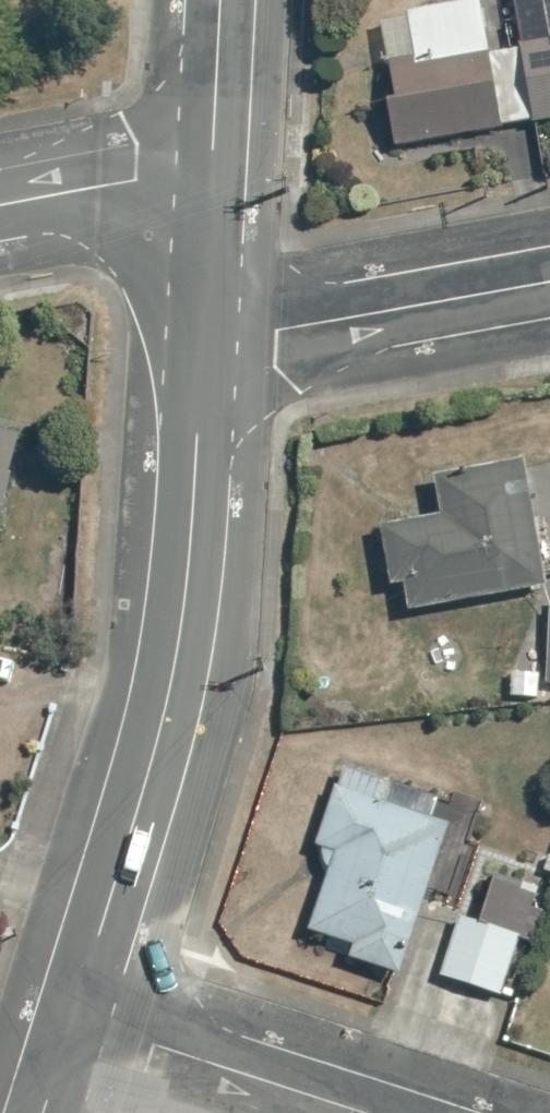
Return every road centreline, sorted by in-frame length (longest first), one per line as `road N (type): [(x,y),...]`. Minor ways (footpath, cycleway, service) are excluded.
road 1 (residential): [(75,1020),(176,644),(203,331)]
road 2 (unclassified): [(549,276),(275,331),(203,331)]
road 3 (residential): [(75,1020),(363,1112)]
road 4 (residential): [(211,168),(0,206)]
road 5 (residential): [(211,168),(221,0)]
road 6 (residential): [(203,331),(211,168)]

